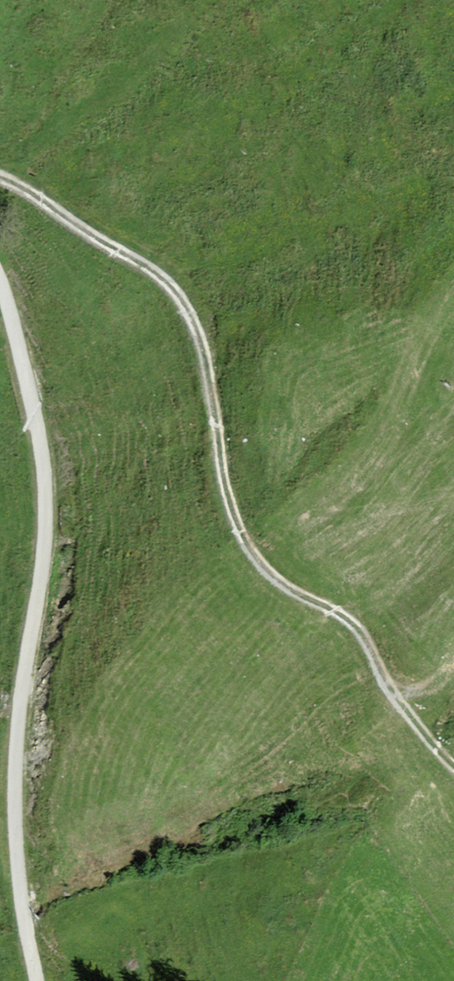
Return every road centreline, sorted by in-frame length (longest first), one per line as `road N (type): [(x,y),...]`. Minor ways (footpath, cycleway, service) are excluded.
road 1 (track): [(453,773),(362,634),(253,562),(231,501),(193,321),(171,281),(47,205),(0,188)]
road 2 (track): [(39,980),(8,831),(8,770),(40,521),(32,432),(0,291)]

